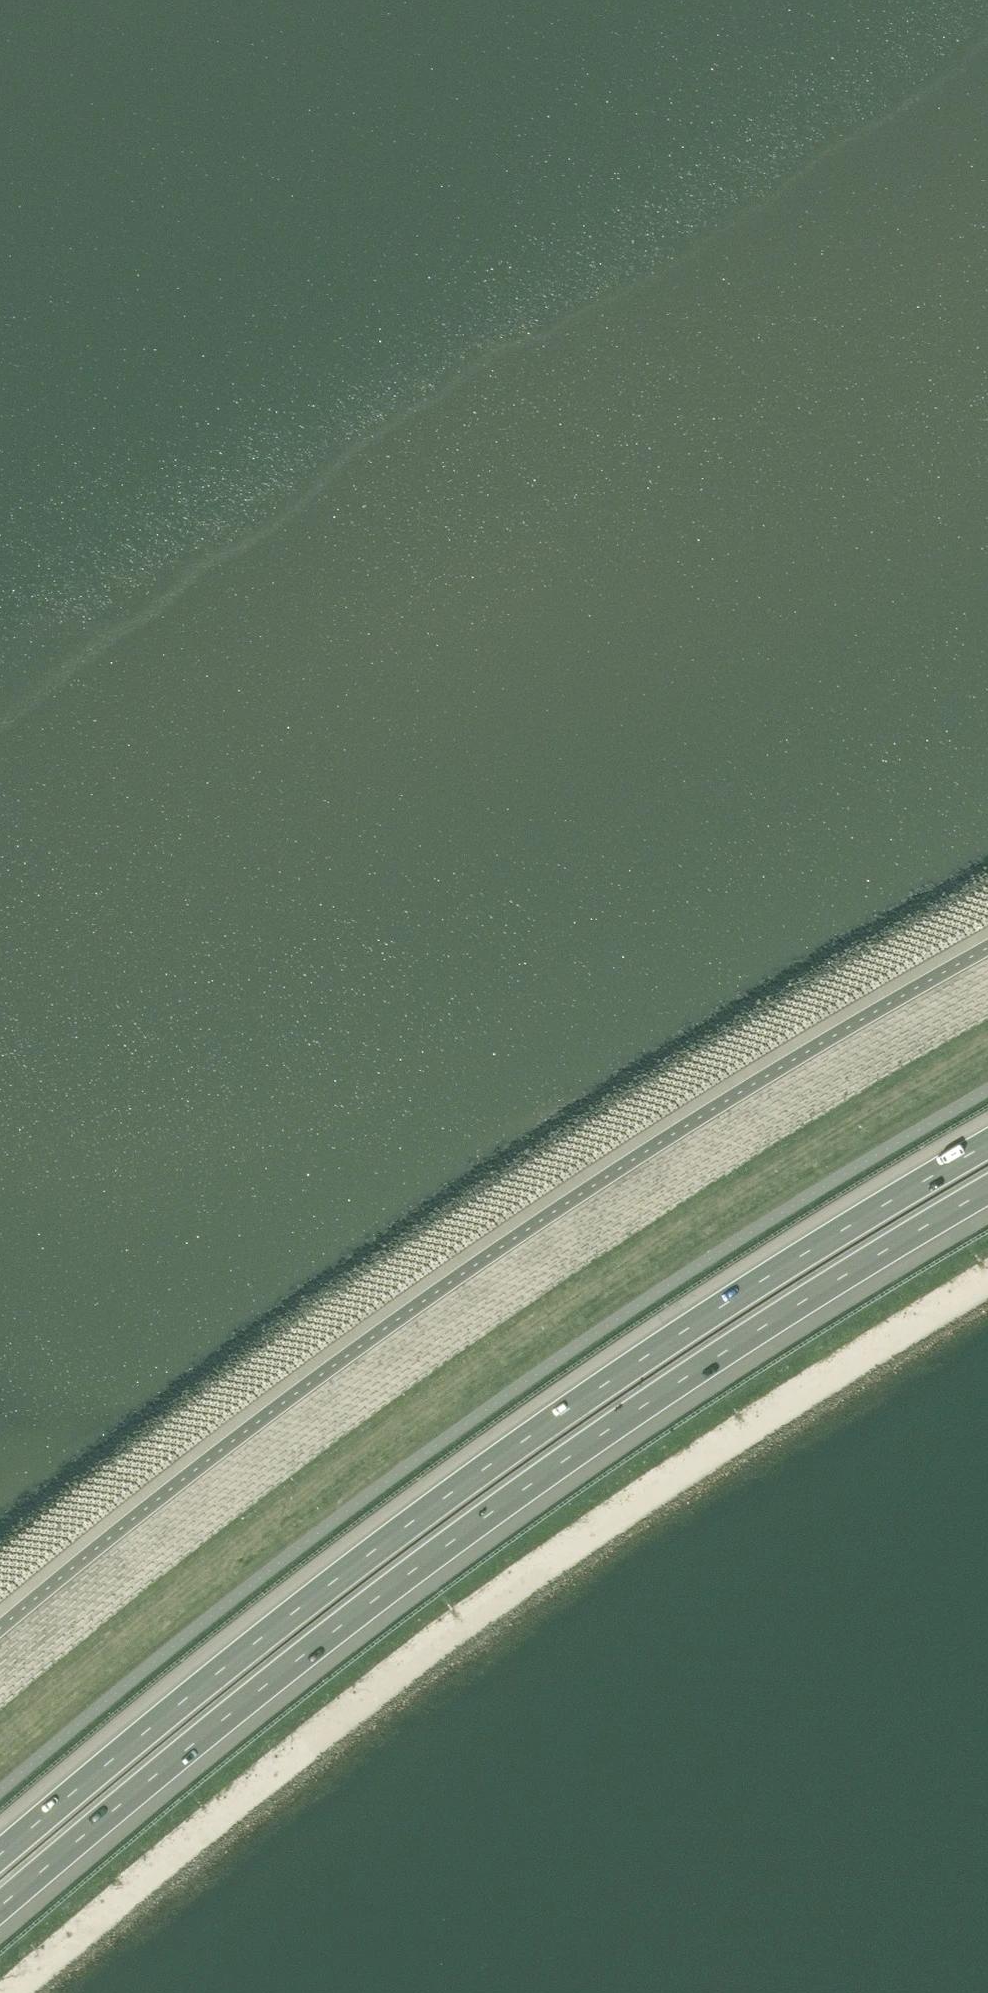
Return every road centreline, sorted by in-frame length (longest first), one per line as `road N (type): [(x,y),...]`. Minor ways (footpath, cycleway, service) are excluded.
road 1 (motorway): [(0,1907),(220,1722),(510,1499),(820,1289),(987,1188)]
road 2 (motorway): [(987,1142),(801,1255),(484,1467),(0,1853)]

